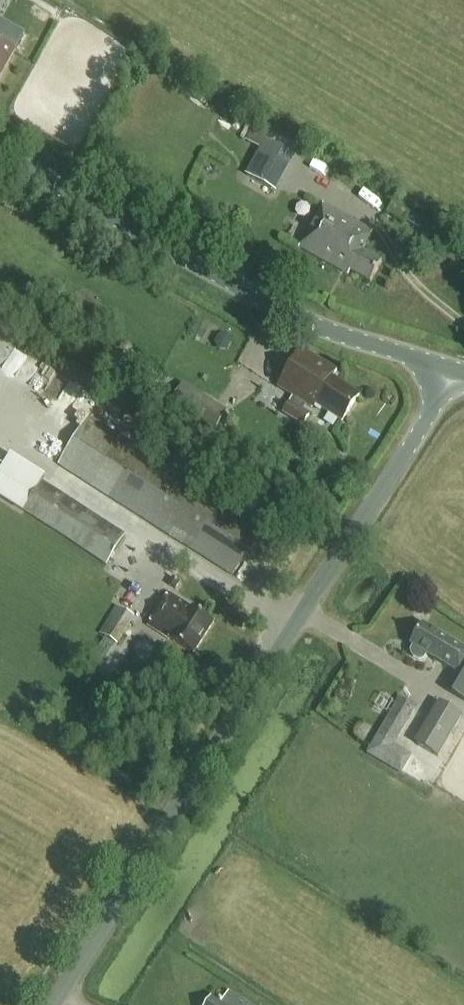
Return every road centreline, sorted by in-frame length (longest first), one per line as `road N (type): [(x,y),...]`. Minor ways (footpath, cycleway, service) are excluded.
road 1 (unclassified): [(54,1004),(383,496),(455,369)]
road 2 (tertiary): [(455,369),(314,323),(0,152)]

